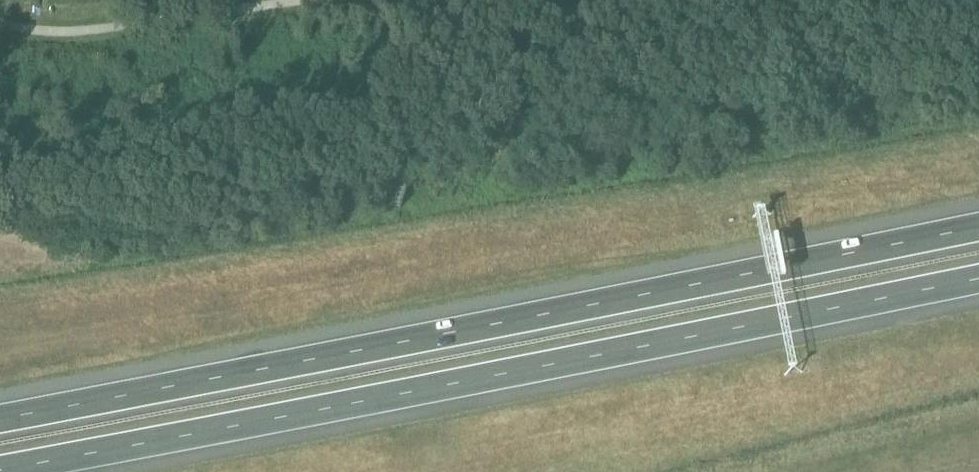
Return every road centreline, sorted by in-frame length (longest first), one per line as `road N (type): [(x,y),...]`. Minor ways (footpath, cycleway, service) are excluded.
road 1 (motorway): [(978,227),(0,419)]
road 2 (motorway): [(0,471),(978,279)]

